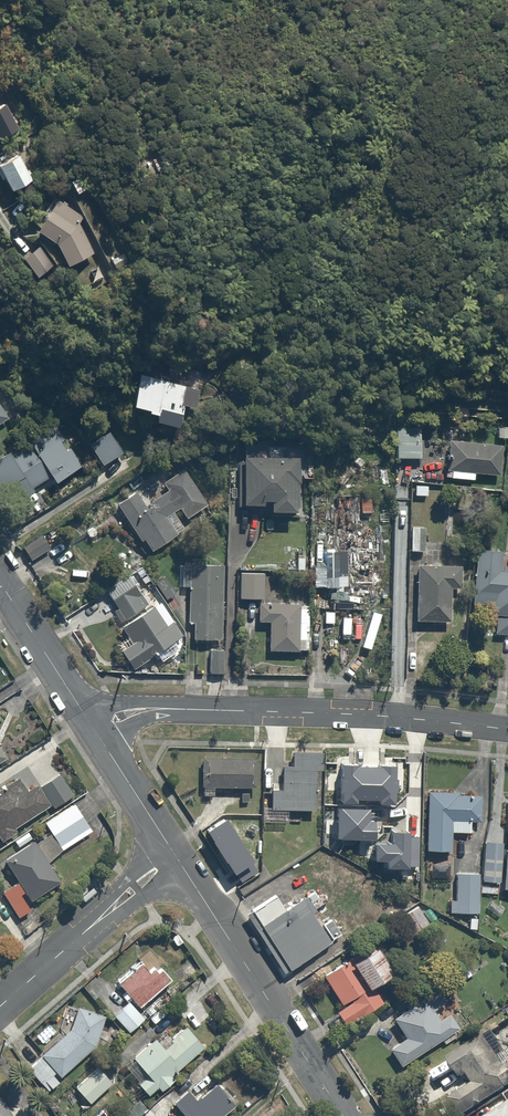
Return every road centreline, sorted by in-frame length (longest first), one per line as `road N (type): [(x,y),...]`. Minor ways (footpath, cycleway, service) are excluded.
road 1 (residential): [(95,730),(111,718),(178,709),(507,729)]
road 2 (residential): [(174,855),(342,1115)]
road 3 (residential): [(174,855),(0,1007)]
road 4 (residential): [(0,582),(95,730)]
road 5 (residential): [(95,730),(174,855)]

